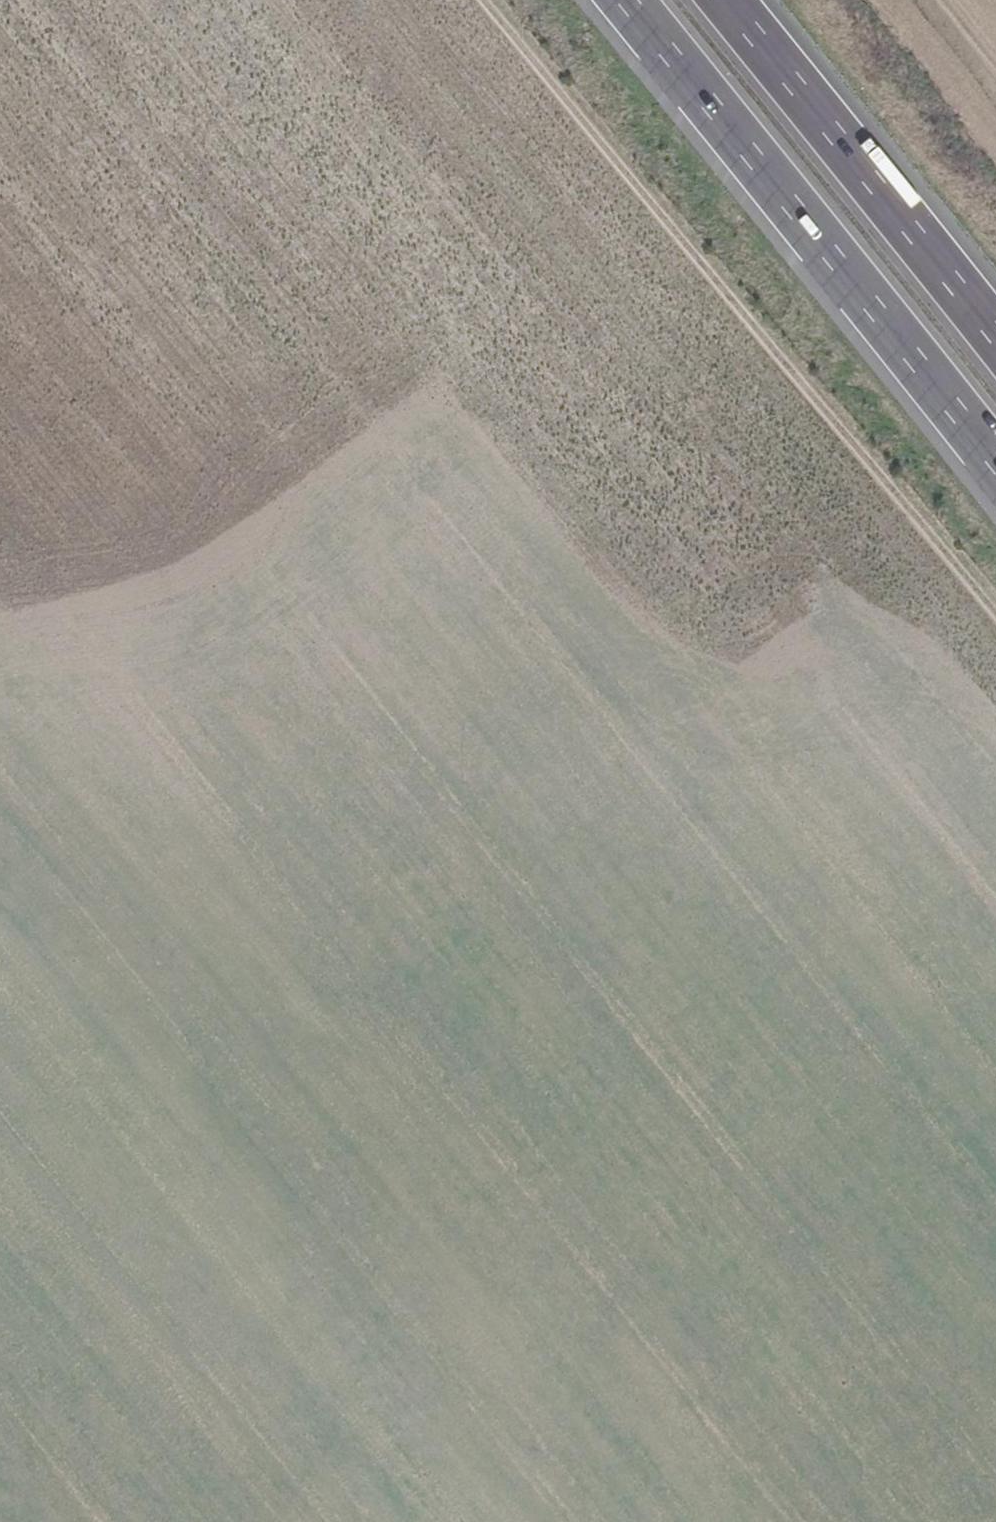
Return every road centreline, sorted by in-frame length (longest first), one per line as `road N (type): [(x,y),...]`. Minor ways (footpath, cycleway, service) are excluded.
road 1 (motorway): [(624,0),(995,466)]
road 2 (motorway): [(995,333),(732,0)]

